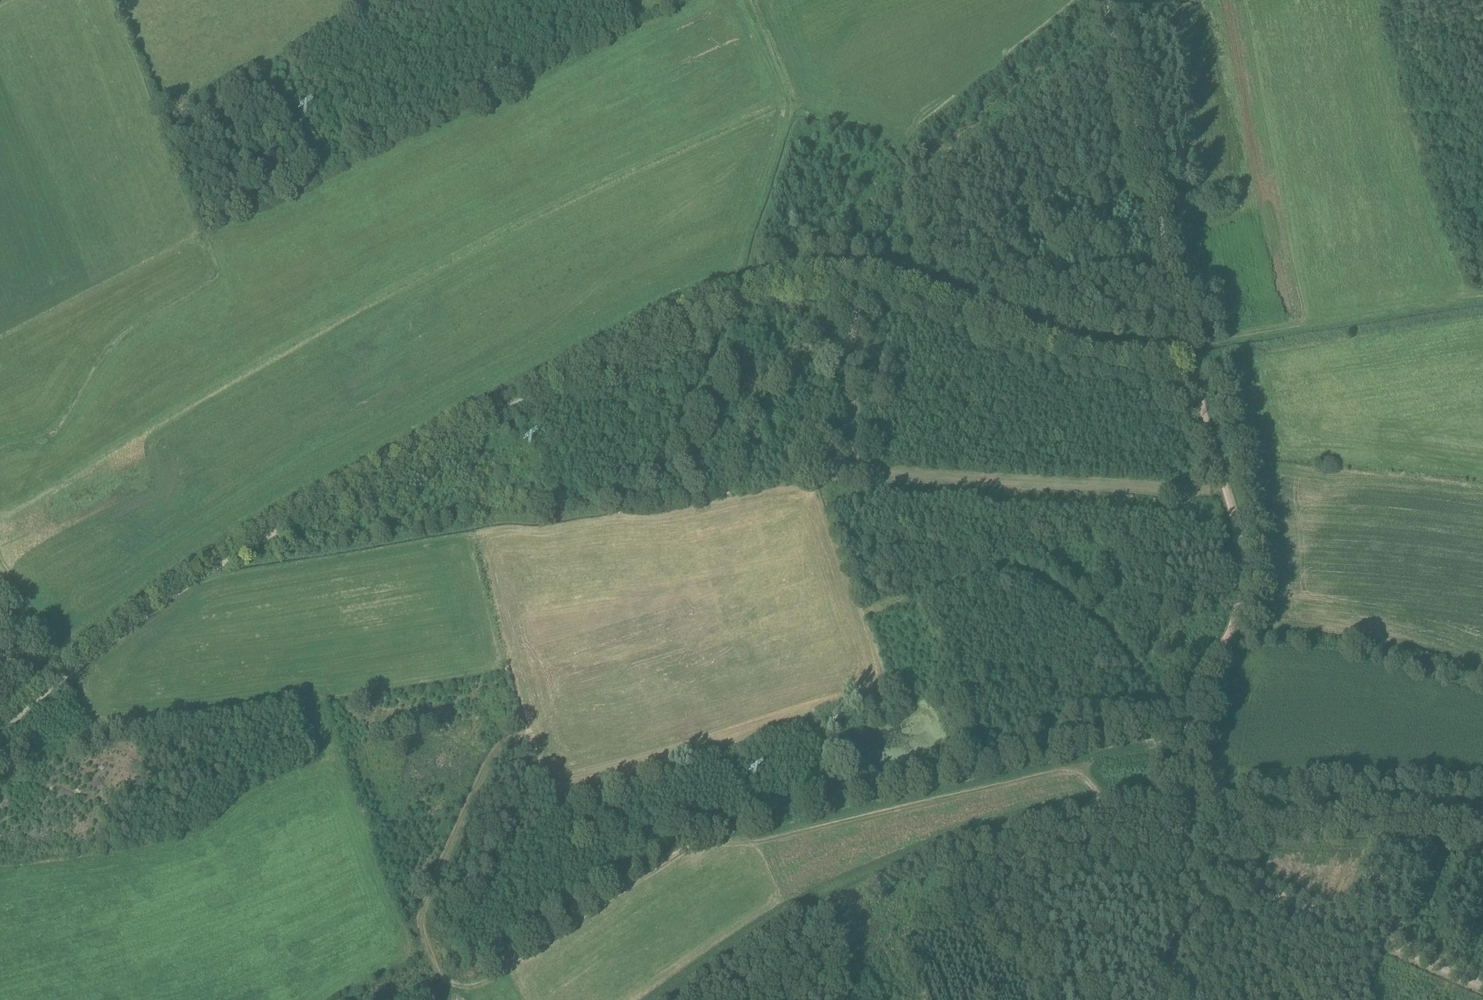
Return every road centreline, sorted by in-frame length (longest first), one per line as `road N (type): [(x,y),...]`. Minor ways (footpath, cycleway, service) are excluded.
road 1 (track): [(1198,365),(1084,361),(852,279),(768,281),(733,291),(304,513),(166,603),(0,736)]
road 2 (track): [(1111,0),(1245,562),(1232,631),(1196,684),(1185,723),(1182,839),(1287,892),(1206,904),(1176,951),(1167,999)]
road 3 (track): [(1287,892),(1482,980)]

